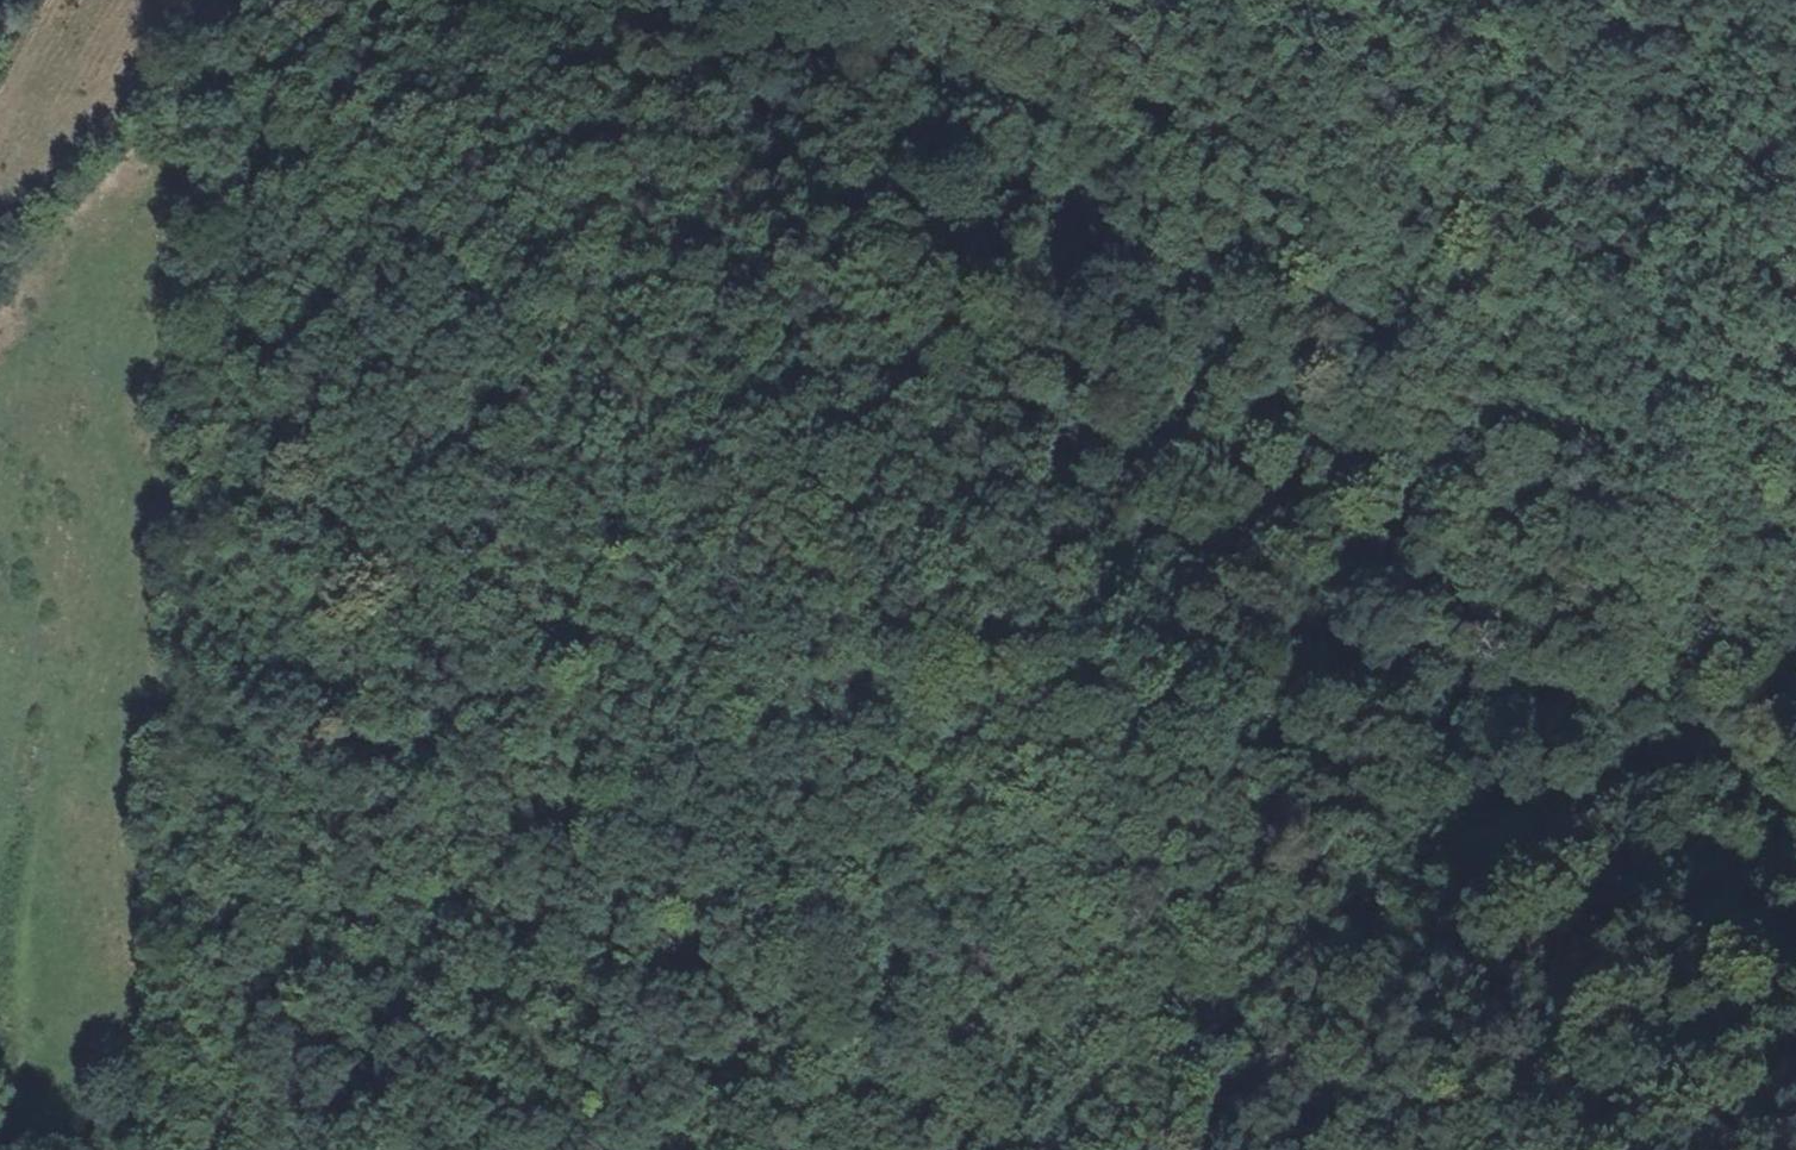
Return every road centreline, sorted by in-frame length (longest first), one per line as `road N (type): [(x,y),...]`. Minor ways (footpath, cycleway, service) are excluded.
road 1 (track): [(269,0),(182,47),(107,111),(0,243)]

